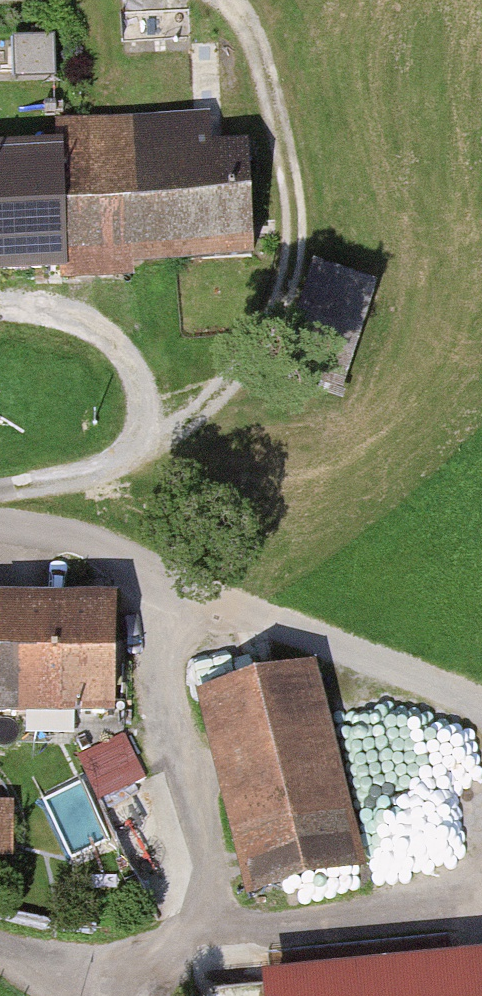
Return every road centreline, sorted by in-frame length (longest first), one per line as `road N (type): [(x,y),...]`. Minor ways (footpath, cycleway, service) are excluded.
road 1 (track): [(216,0),(237,14),(261,53),(294,205),(294,270),(273,340),(223,399),(147,451),(0,492)]
road 2 (track): [(0,525),(80,539),(481,710)]

